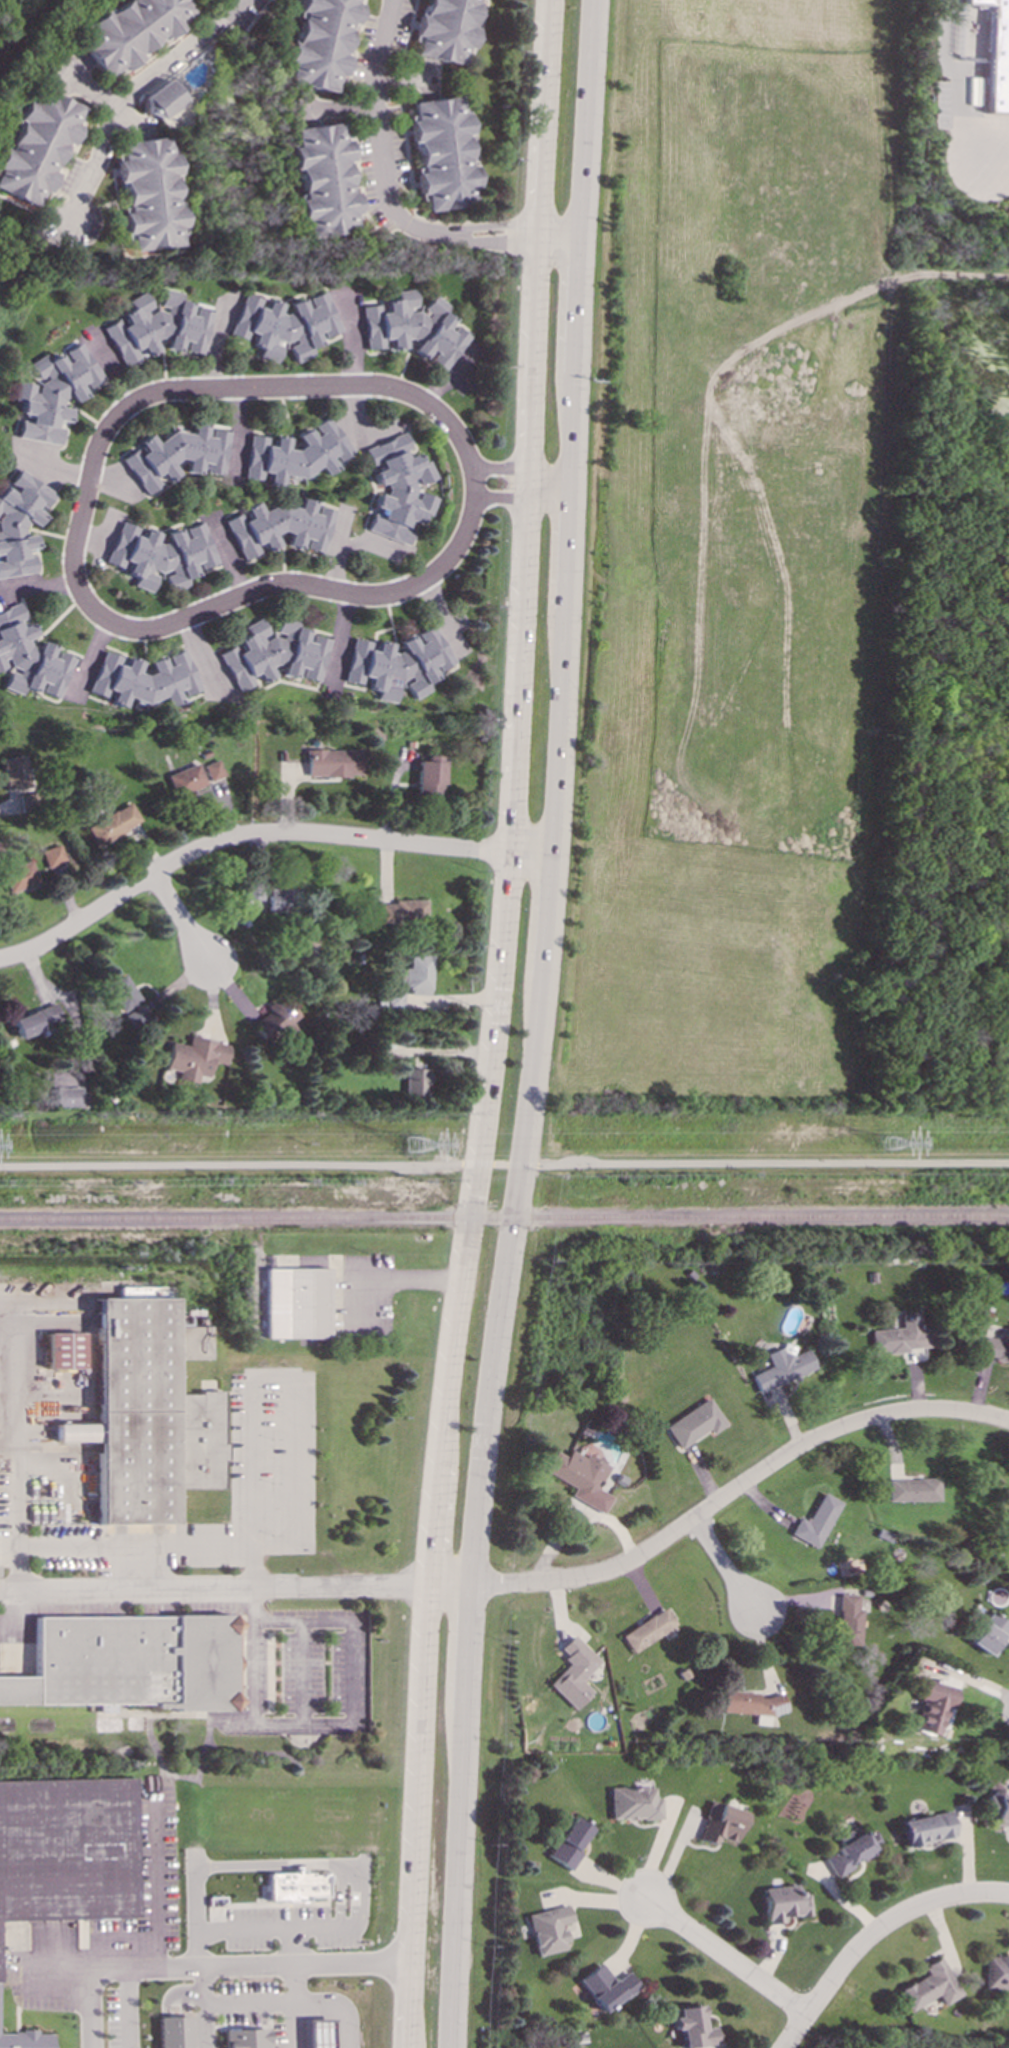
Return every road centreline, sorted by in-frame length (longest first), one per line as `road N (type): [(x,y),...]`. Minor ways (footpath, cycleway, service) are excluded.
road 1 (secondary): [(541,239),(510,918),(432,1582),(410,2047)]
road 2 (secondary): [(447,2047),(468,1583),(550,859),(579,240)]
road 3 (residential): [(1008,1421),(927,1410),(861,1421),(767,1467),(617,1568),(518,1584),(468,1583)]
road 4 (residential): [(550,859),(318,835),(245,837),(201,848),(42,946),(0,961)]
road 5 (residential): [(472,471),(443,419),(397,391),(164,393),(117,417),(96,450),(73,559),(76,585)]
road 6 (residential): [(76,585),(96,614),(136,632),(269,587),(393,595),(450,559),(475,501),(472,471)]
road 7 (residential): [(579,240),(445,234),(414,227),(397,212),(375,119),(390,0)]
road 8 (residential): [(783,2047),(848,1958),(890,1920),(954,1897),(1008,1894)]
road 9 (residential): [(238,0),(113,110),(68,222)]
road 10 (secondary): [(579,240),(590,0)]
road 11 (secondary): [(550,0),(541,239)]
road 12 (residential): [(806,2016),(642,1895)]

